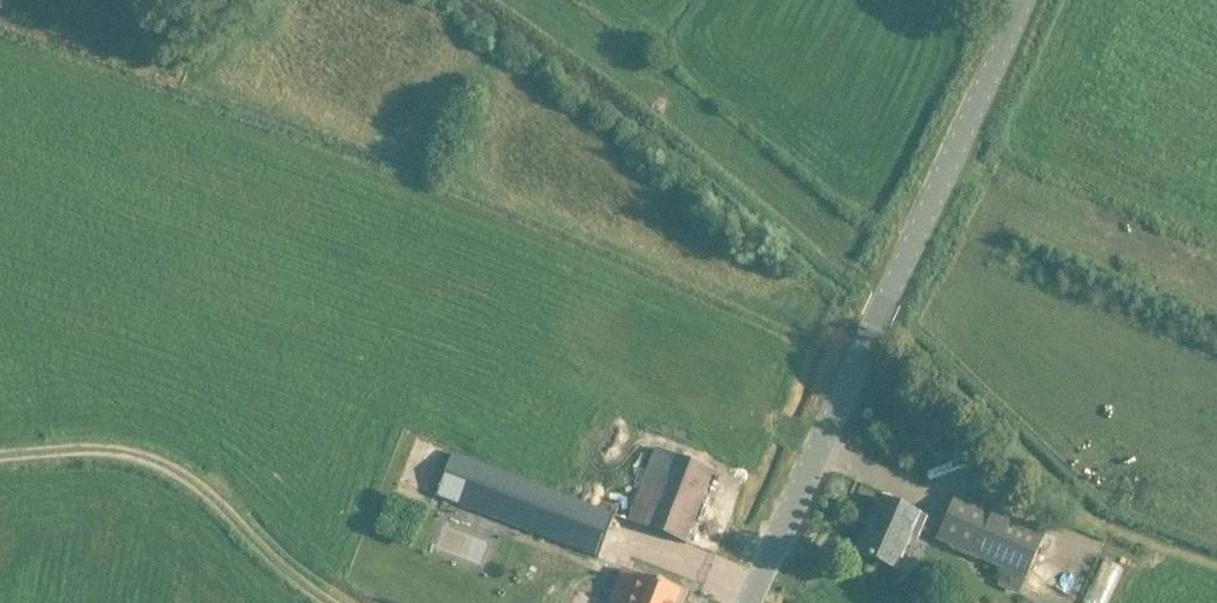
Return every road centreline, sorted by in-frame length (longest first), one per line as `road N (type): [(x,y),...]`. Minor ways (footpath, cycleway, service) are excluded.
road 1 (tertiary): [(746,602),(1021,0)]

